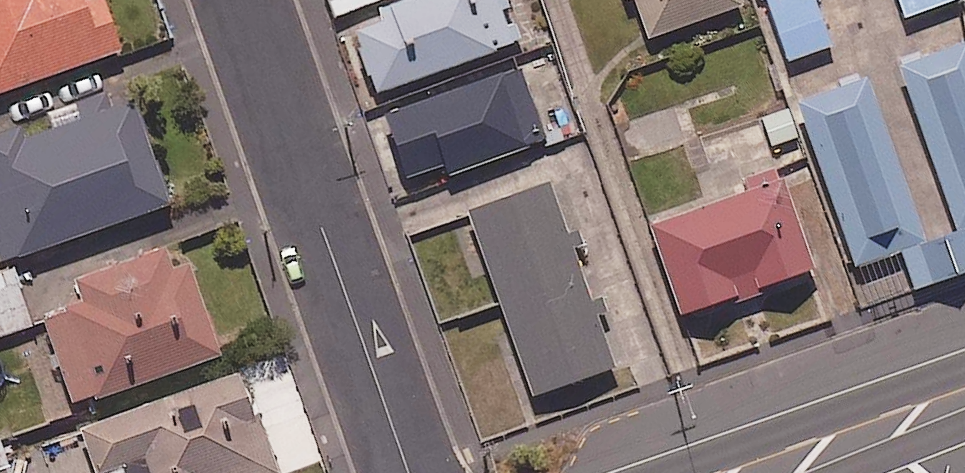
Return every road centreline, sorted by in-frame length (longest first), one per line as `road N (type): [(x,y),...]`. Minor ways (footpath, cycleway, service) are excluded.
road 1 (residential): [(243,0),(411,472)]
road 2 (tertiary): [(964,389),(716,472)]

